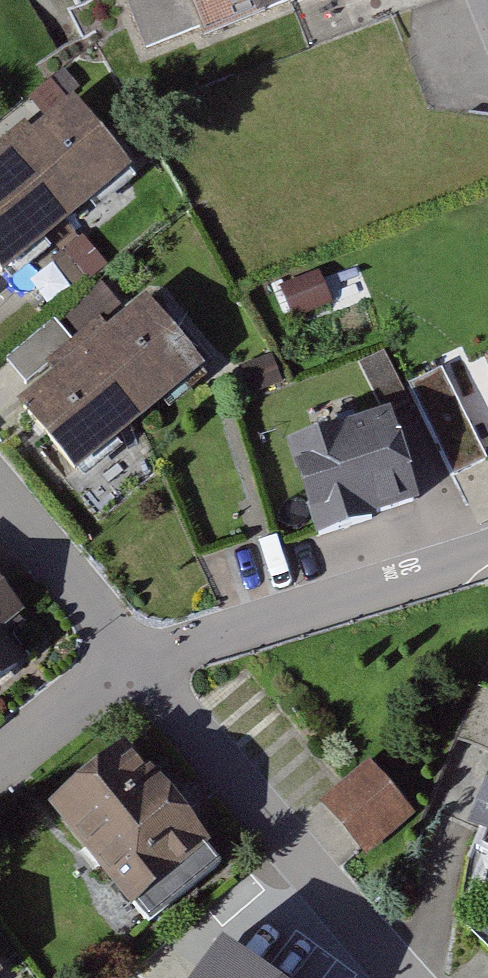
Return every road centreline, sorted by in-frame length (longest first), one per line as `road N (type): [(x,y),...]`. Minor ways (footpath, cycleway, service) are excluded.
road 1 (residential): [(135,647),(400,977)]
road 2 (residential): [(487,548),(135,647)]
road 3 (residential): [(0,485),(135,647)]
road 4 (residential): [(135,647),(0,757)]

